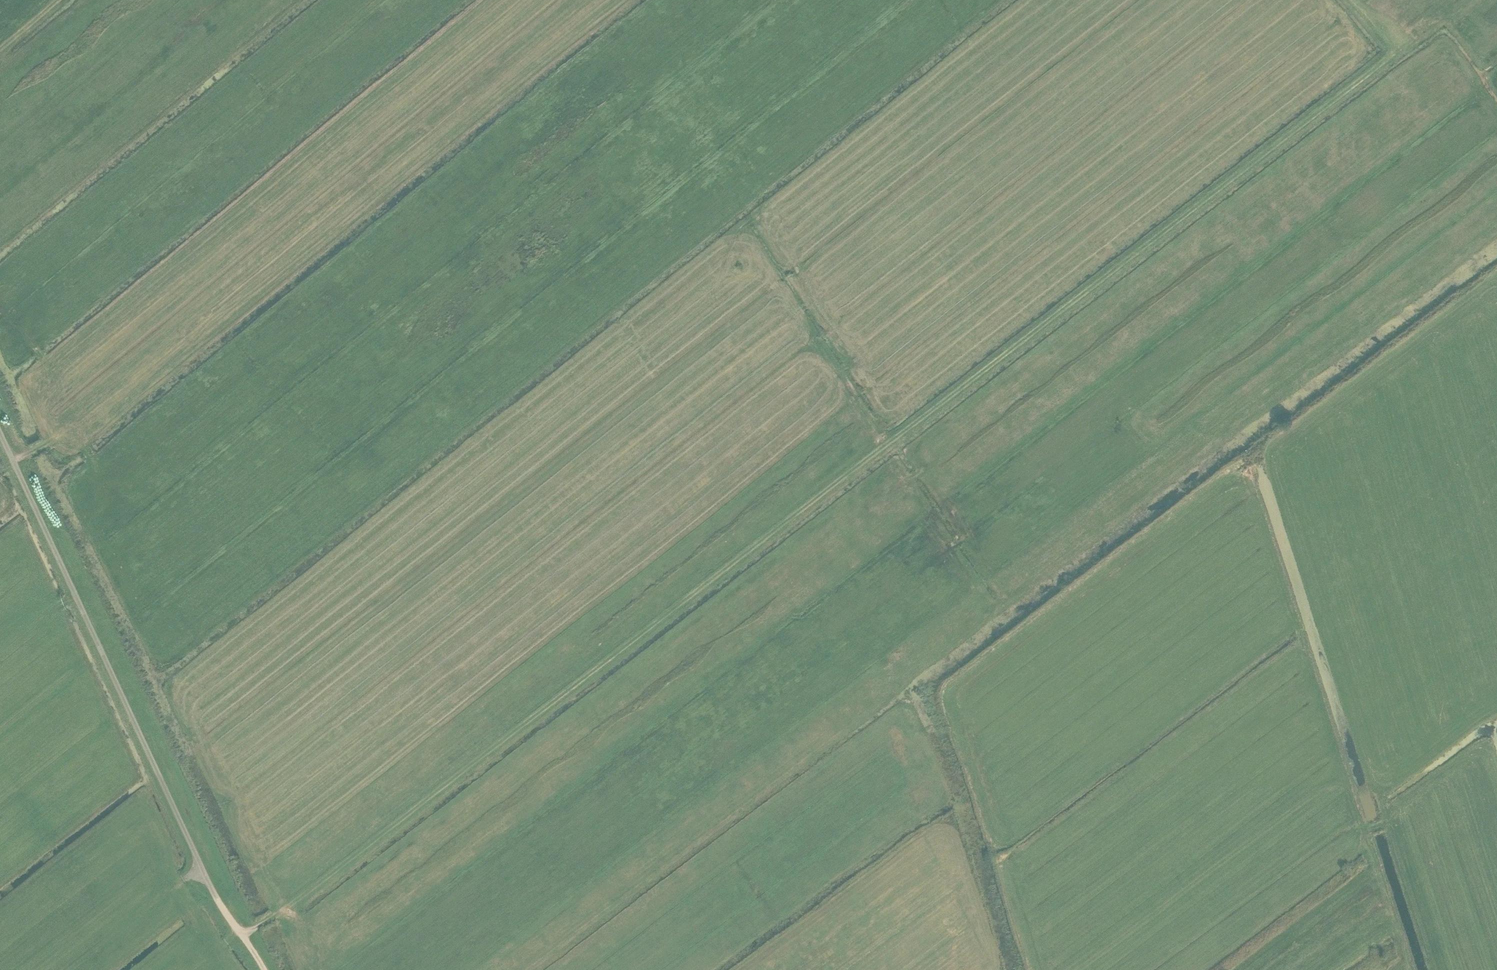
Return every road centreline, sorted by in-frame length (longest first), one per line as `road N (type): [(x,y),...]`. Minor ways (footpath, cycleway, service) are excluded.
road 1 (unclassified): [(216,899),(0,434)]

